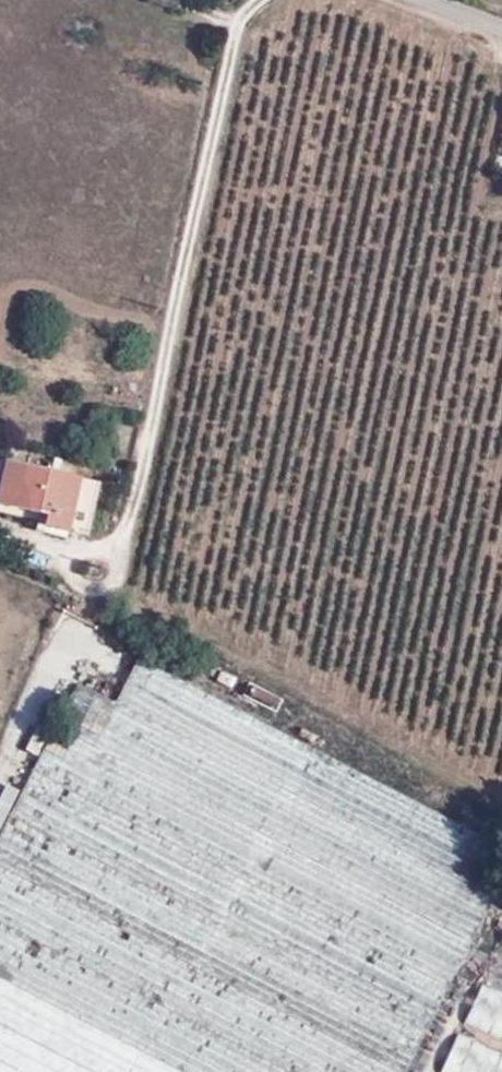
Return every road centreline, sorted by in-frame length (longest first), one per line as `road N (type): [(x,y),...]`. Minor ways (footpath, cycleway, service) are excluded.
road 1 (residential): [(262,0),(241,22),(124,534)]

